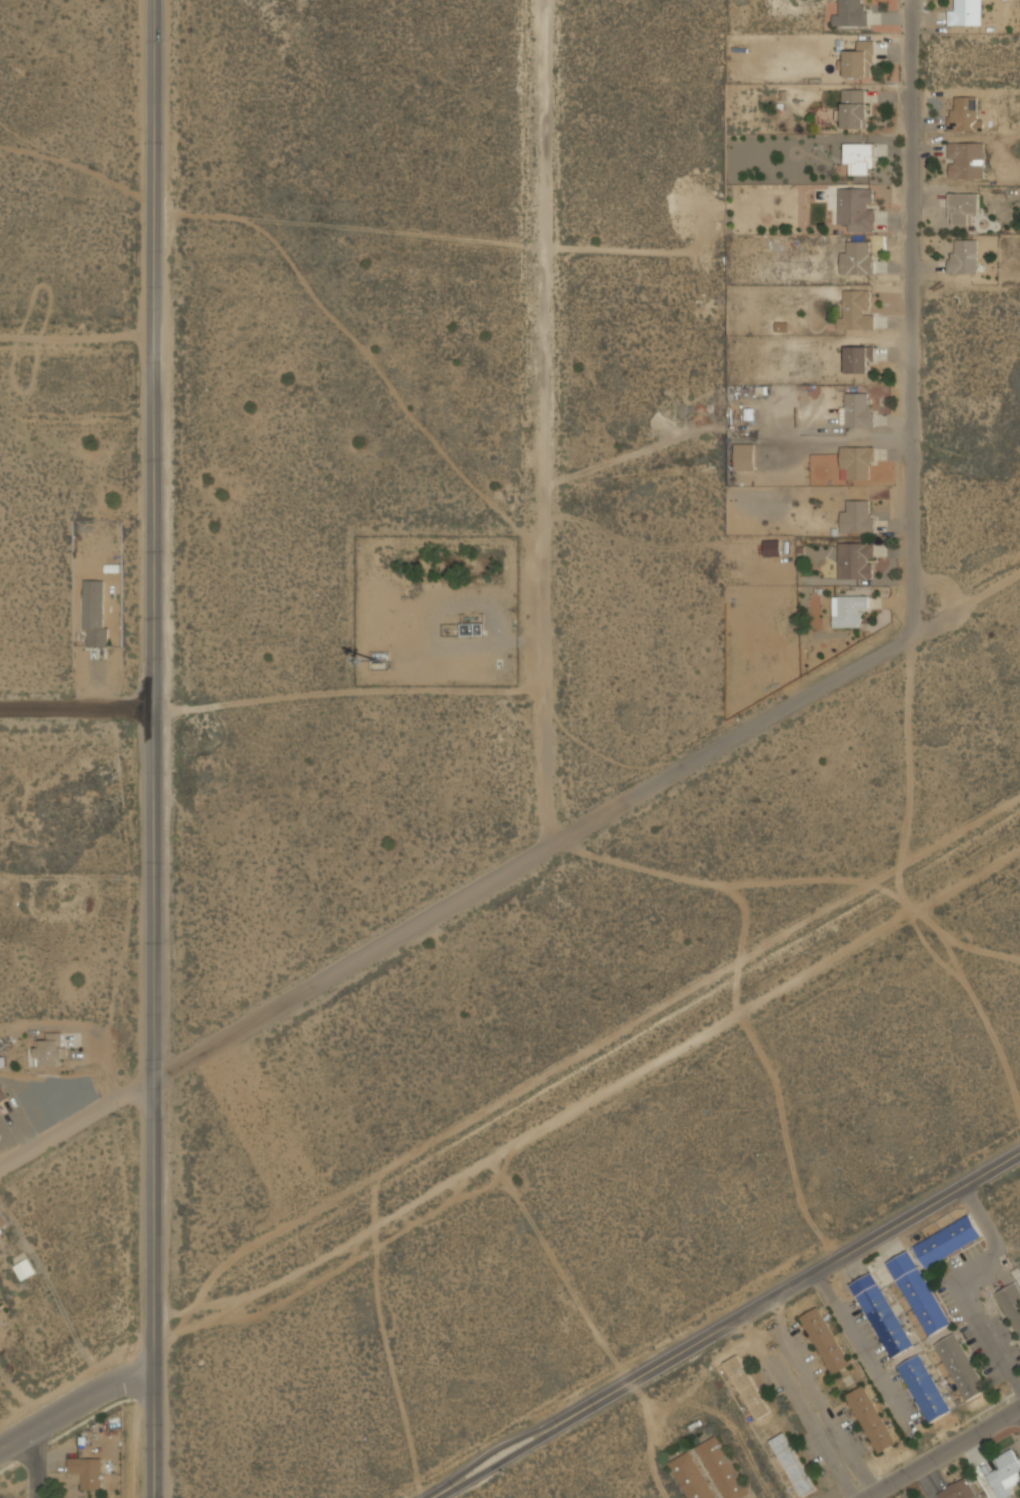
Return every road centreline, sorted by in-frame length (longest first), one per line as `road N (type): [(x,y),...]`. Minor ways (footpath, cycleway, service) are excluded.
road 1 (tertiary): [(155,0),(154,1497)]
road 2 (track): [(154,1358),(169,1338),(299,1270),(1019,847)]
road 3 (residential): [(153,1080),(1019,571)]
road 4 (residential): [(542,0),(543,851)]
road 5 (tertiary): [(434,1497),(1019,1158)]
road 6 (residential): [(913,0),(913,634)]
road 7 (track): [(913,634),(899,881),(908,903),(947,936),(1019,960)]
road 8 (residential): [(0,1451),(154,1358)]
road 9 (residential): [(1019,1407),(865,1497)]
road 10 (residential): [(0,1170),(153,1080)]
road 11 (residential): [(0,708),(154,707)]
road 12 (residential): [(154,334),(0,334)]

